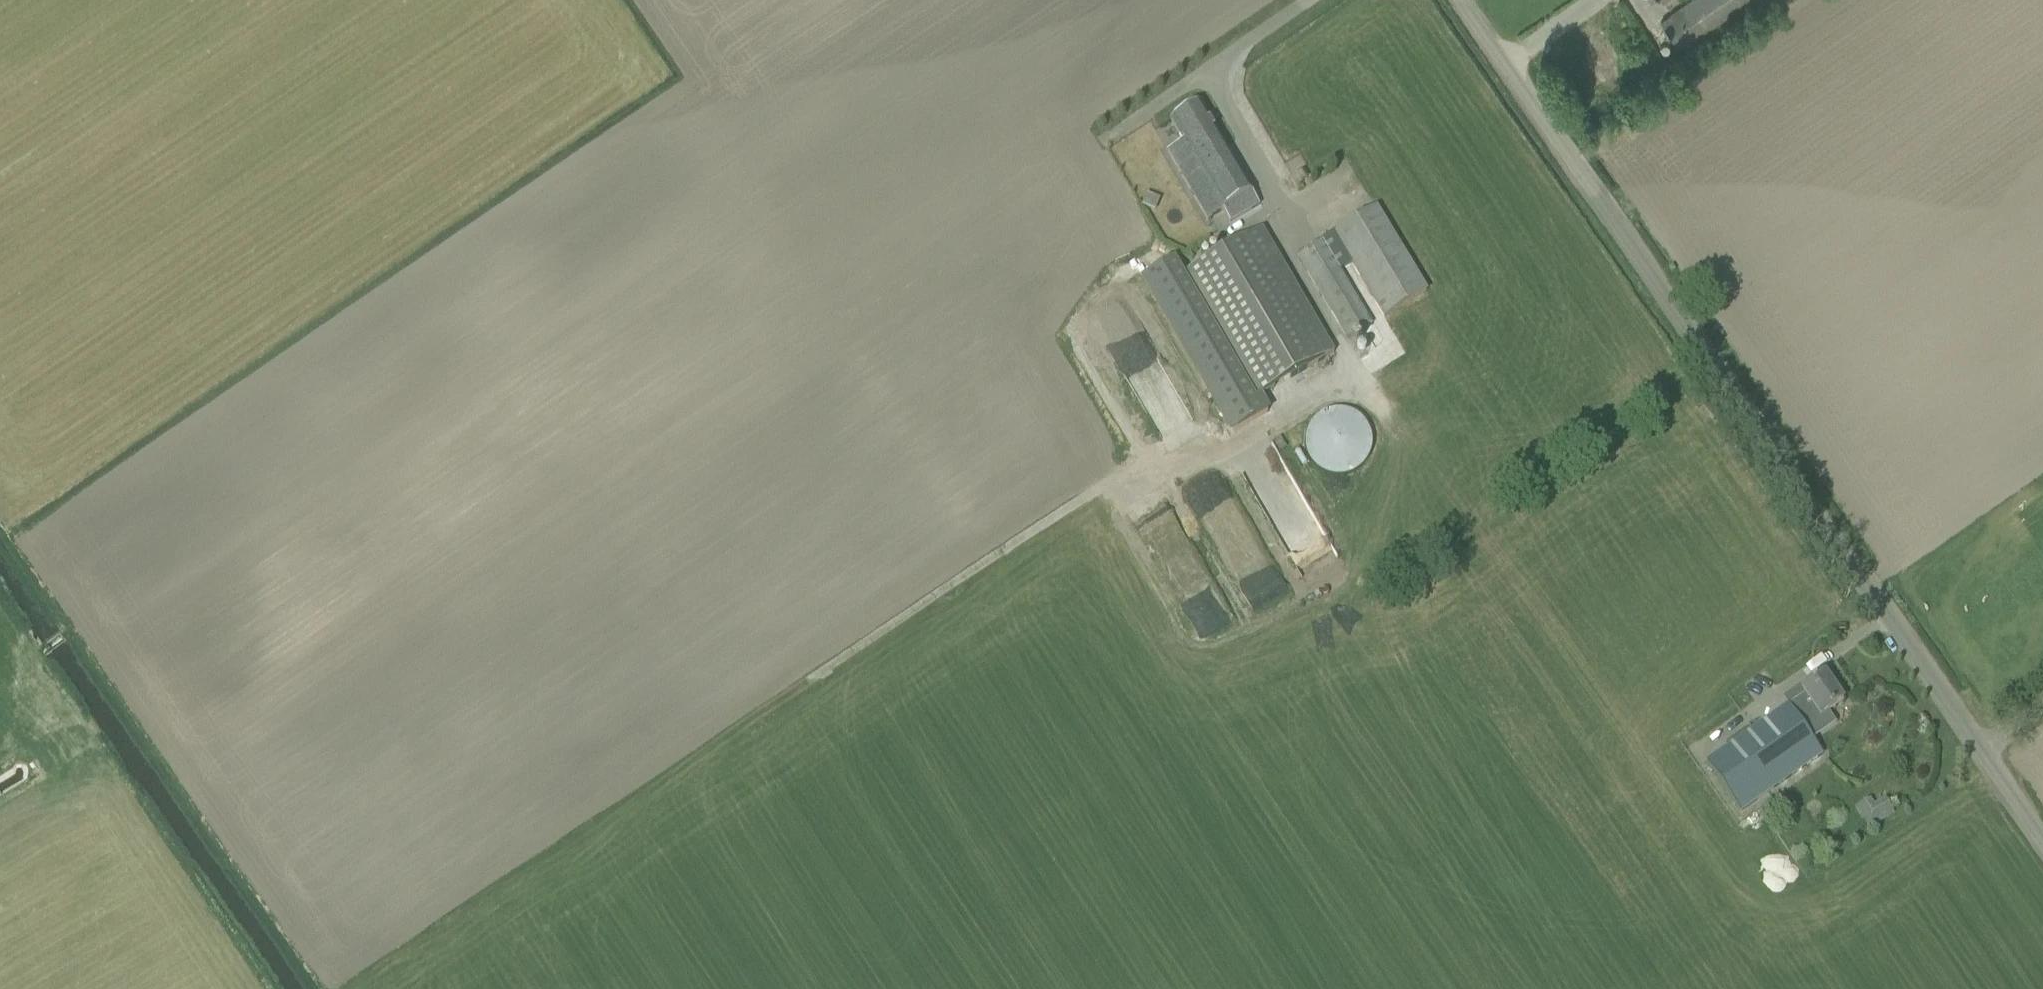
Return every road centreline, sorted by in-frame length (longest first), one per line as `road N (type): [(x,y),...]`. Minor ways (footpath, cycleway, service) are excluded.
road 1 (unclassified): [(2042,838),(1460,0)]

